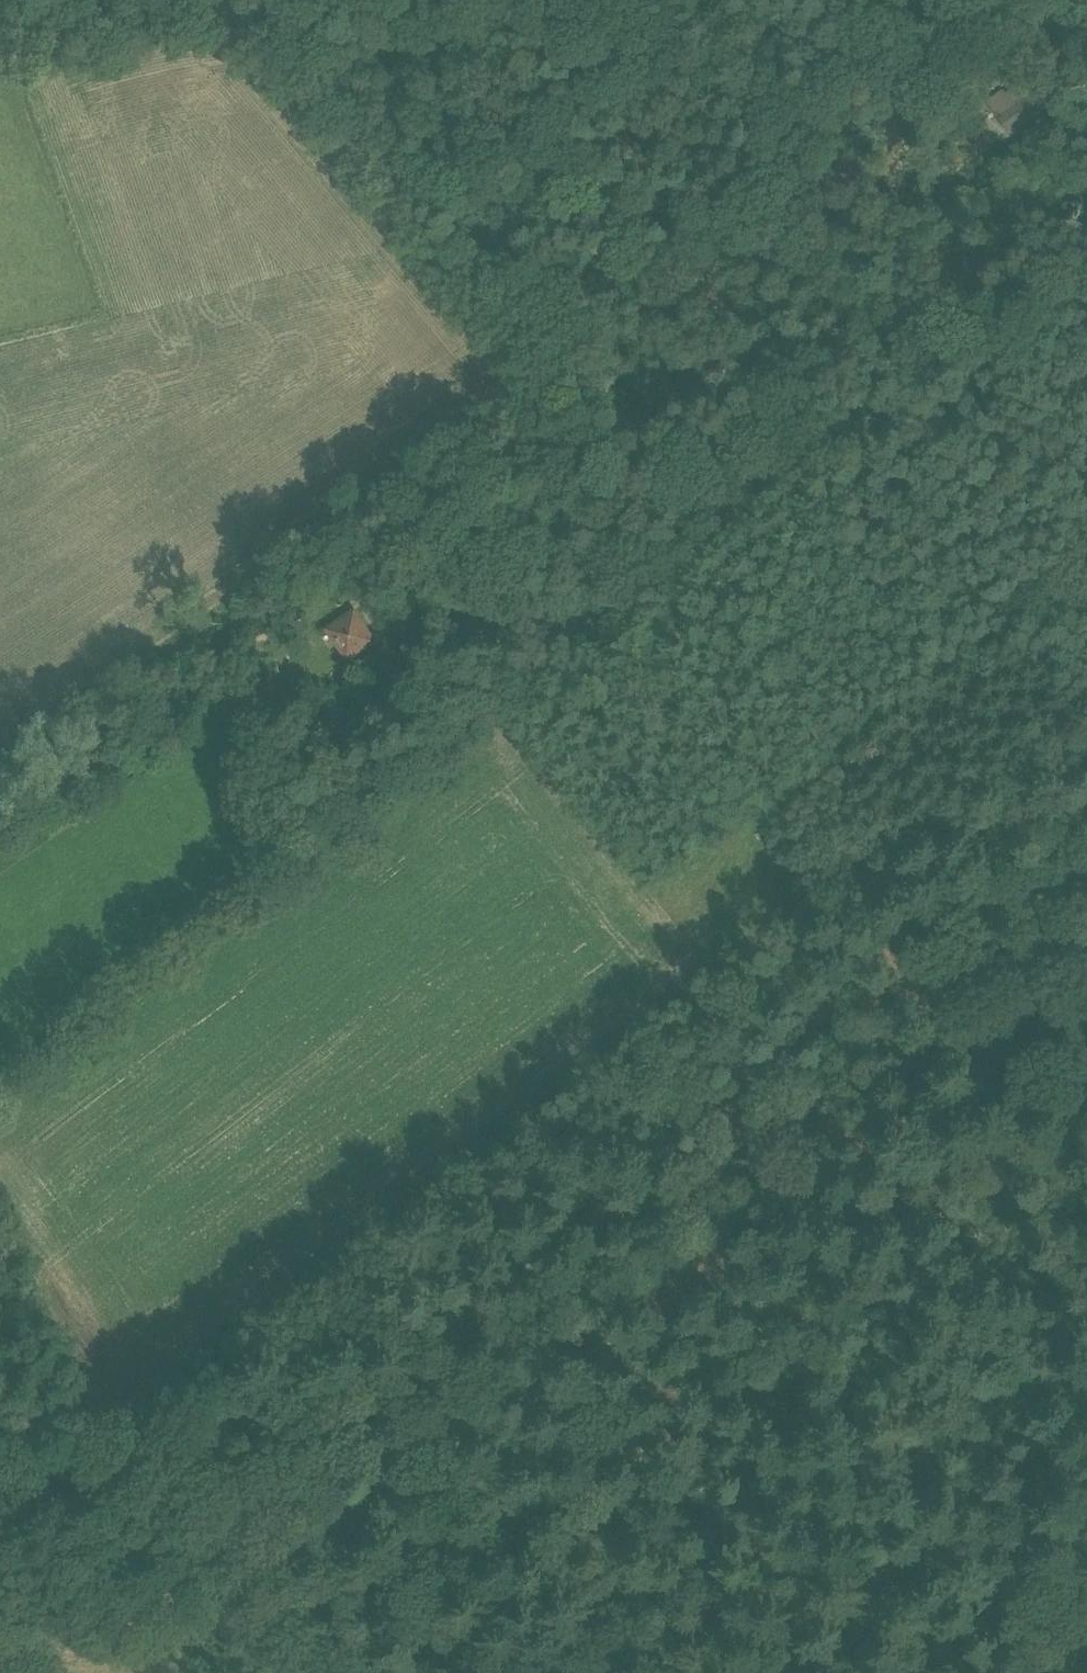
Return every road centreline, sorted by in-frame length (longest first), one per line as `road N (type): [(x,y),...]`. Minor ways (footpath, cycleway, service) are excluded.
road 1 (track): [(1086,858),(584,1268),(473,1328),(300,1404),(111,1508)]
road 2 (track): [(814,877),(64,1468)]
road 3 (track): [(277,0),(570,412),(578,438),(563,463),(362,575),(352,601)]
road 4 (unclassified): [(306,1672),(0,1414)]
road 5 (track): [(803,774),(1086,550)]
road 6 (track): [(814,877),(1086,664)]
road 7 (track): [(0,51),(187,0)]

